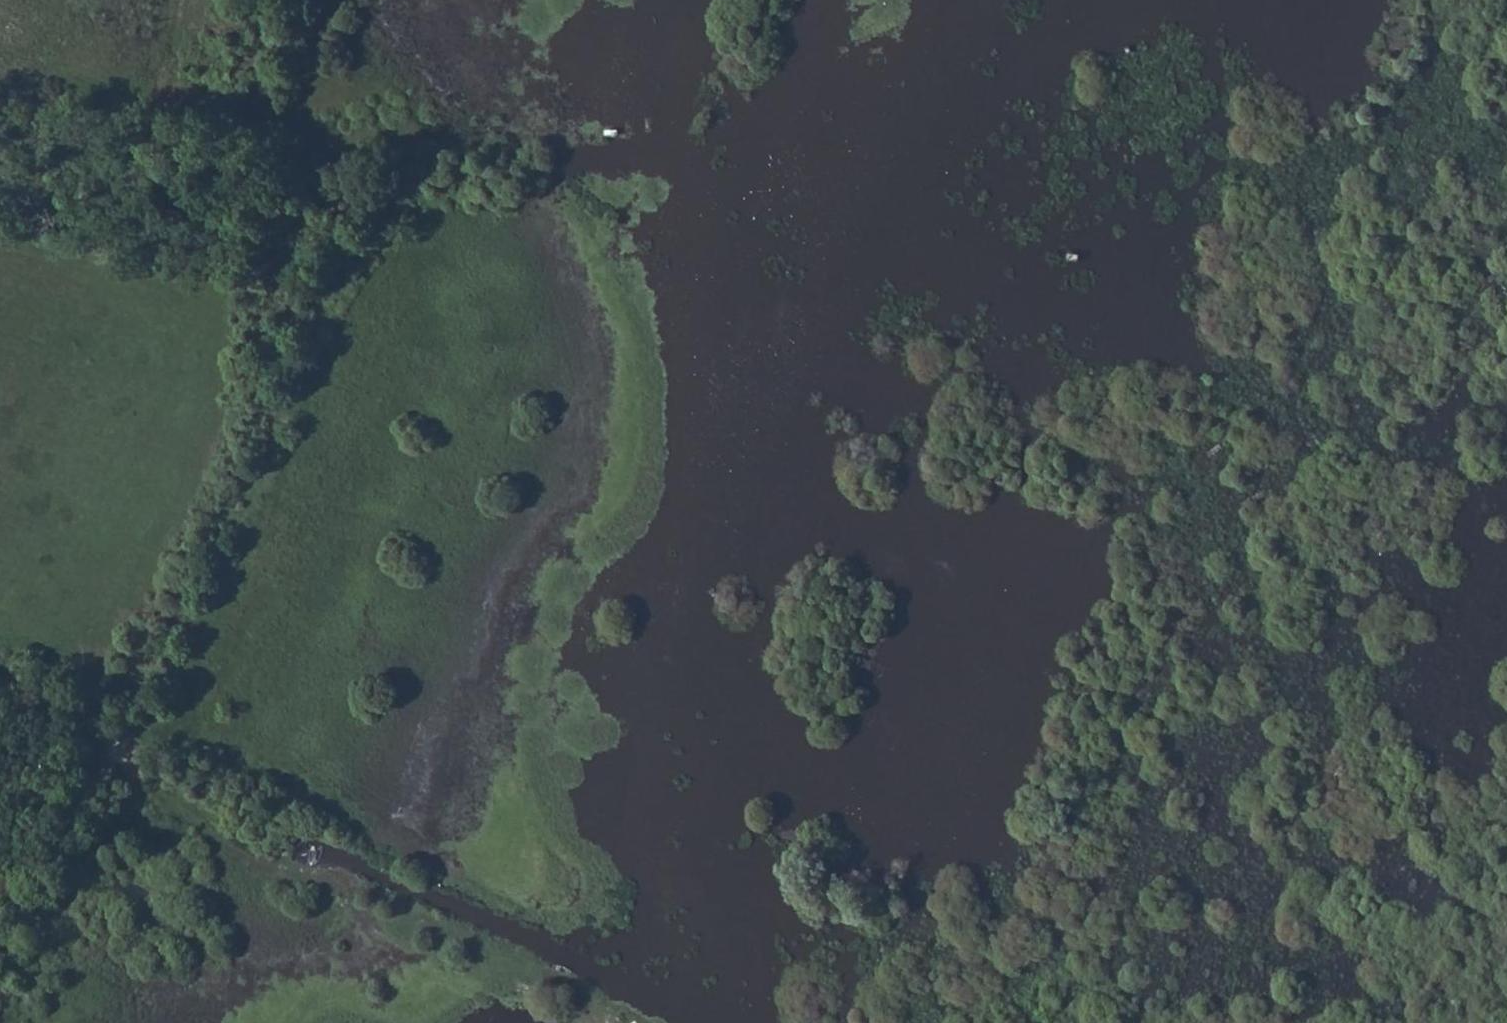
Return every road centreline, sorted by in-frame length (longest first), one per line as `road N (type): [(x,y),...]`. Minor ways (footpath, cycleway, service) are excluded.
road 1 (track): [(0,681),(133,742)]

